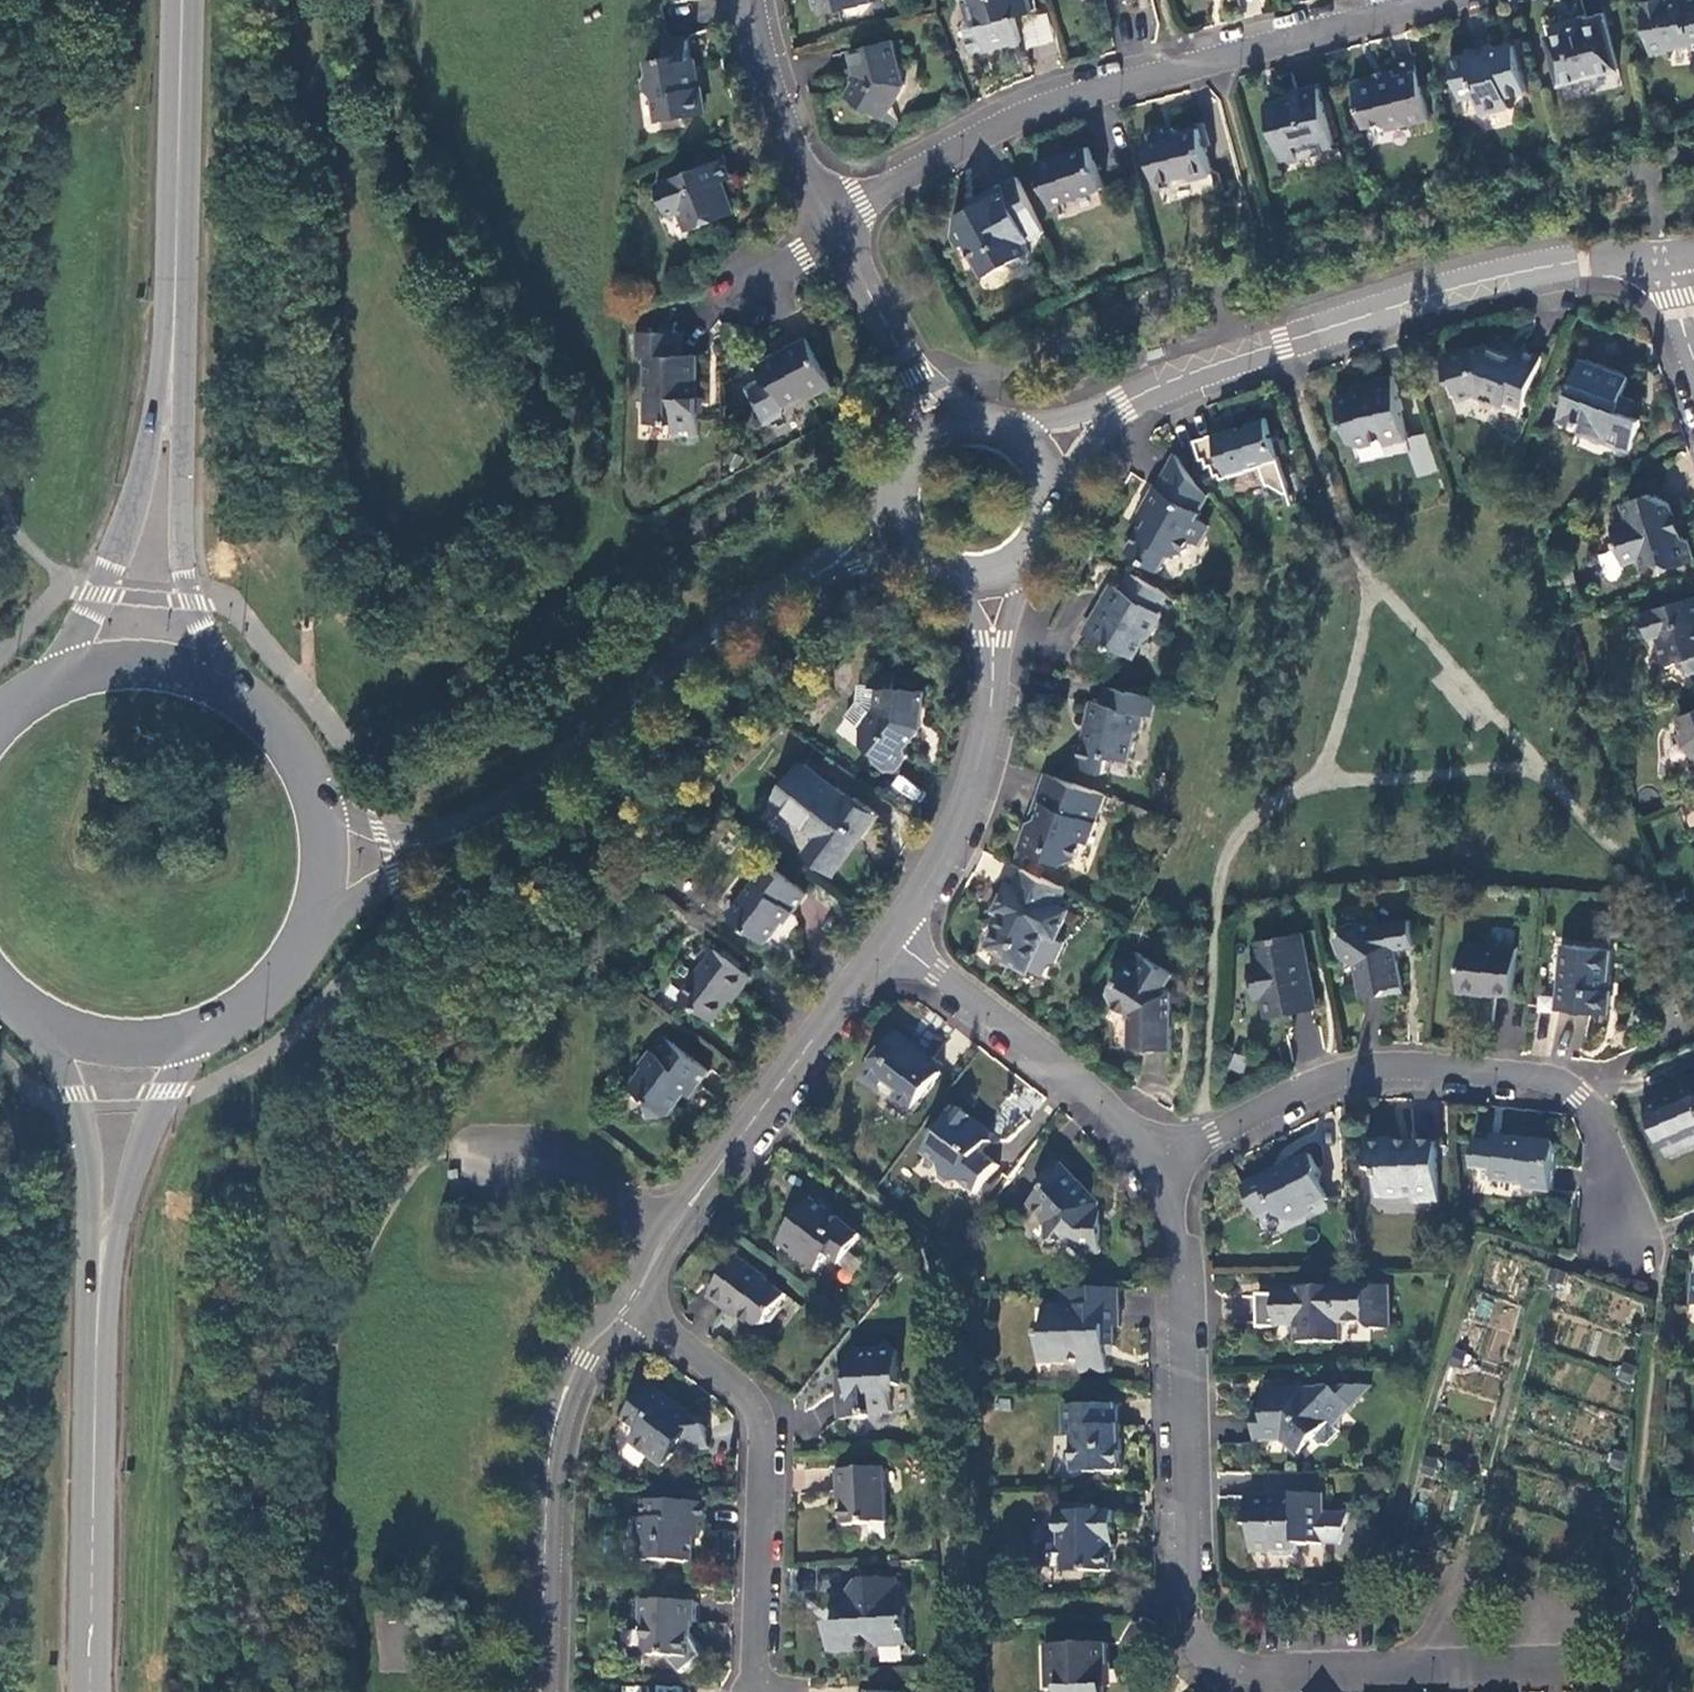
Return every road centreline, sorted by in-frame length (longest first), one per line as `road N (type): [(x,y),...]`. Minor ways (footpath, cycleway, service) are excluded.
road 1 (residential): [(1154,1174),(1183,1276),(1186,1618),(1196,1646),(1219,1663),(1256,1670),(1558,1660)]
road 2 (tertiary): [(1038,451),(1123,404),(1240,358),(1451,288),(1586,257),(1669,256)]
road 3 (residential): [(824,213),(1047,107),(1448,0)]
road 4 (residential): [(1154,1174),(1213,1133),(1348,1072),(1423,1068),(1551,1078),(1579,1097),(1613,1174),(1621,1233)]
road 5 (tertiary): [(492,820),(900,508)]
road 6 (residential): [(629,1304),(668,1232),(889,937)]
road 7 (residential): [(629,1304),(753,1411),(754,1691)]
road 8 (residential): [(536,1691),(544,1462),(554,1409),(579,1357),(629,1304)]
road 9 (primary): [(101,1290),(91,1691)]
road 10 (residential): [(889,937),(950,845),(987,732),(997,641),(991,567)]
road 11 (residential): [(889,937),(1067,1071),(1121,1123),(1154,1174)]
road 12 (primary): [(238,690),(190,590),(175,343)]
road 13 (primary): [(175,343),(131,511),(62,675)]
road 14 (primary): [(177,0),(175,343)]
road 15 (primary): [(37,1018),(89,1145),(101,1290)]
road 16 (primary): [(101,1290),(146,1138),(197,1035)]
road 17 (residential): [(741,0),(768,102),(824,213)]
road 18 (residential): [(836,239),(956,419)]
road 19 (tertiary): [(311,935),(374,887),(492,820)]
road 20 (primary): [(238,690),(182,666),(121,661),(62,675)]
road 21 (tertiary): [(492,820),(440,834),(393,835),(322,802)]
road 22 (primary): [(37,1018),(88,1039),(143,1045),(197,1035)]
road 23 (primary): [(197,1035),(244,1012),(283,978),(311,935)]
road 24 (tertiary): [(991,567),(1041,531),(1051,491),(1038,451)]
road 25 (primary): [(322,802),(304,758),(238,690)]
road 26 (primary): [(311,935),(329,847),(322,802)]

